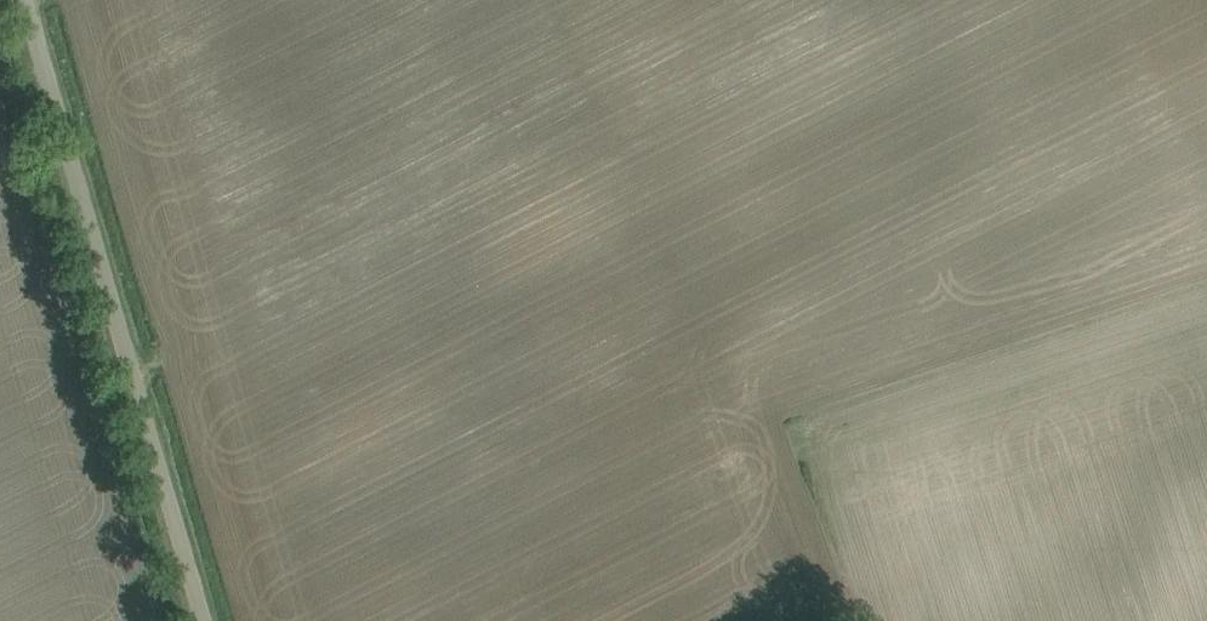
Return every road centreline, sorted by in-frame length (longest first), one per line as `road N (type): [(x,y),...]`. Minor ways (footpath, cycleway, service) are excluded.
road 1 (unclassified): [(209,620),(23,0)]

